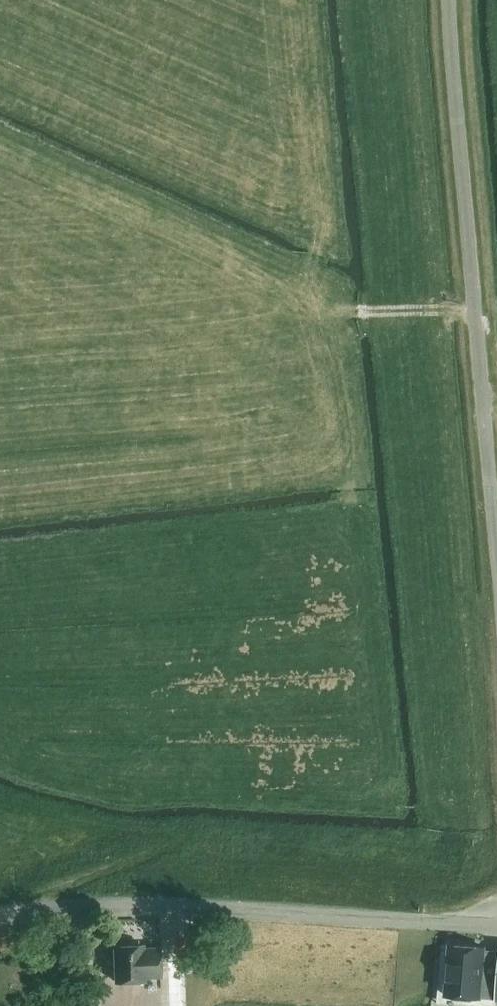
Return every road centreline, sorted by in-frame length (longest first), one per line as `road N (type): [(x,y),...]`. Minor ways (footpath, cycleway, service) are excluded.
road 1 (unclassified): [(496,537),(454,0)]
road 2 (unclassified): [(0,915),(150,905),(496,925)]

